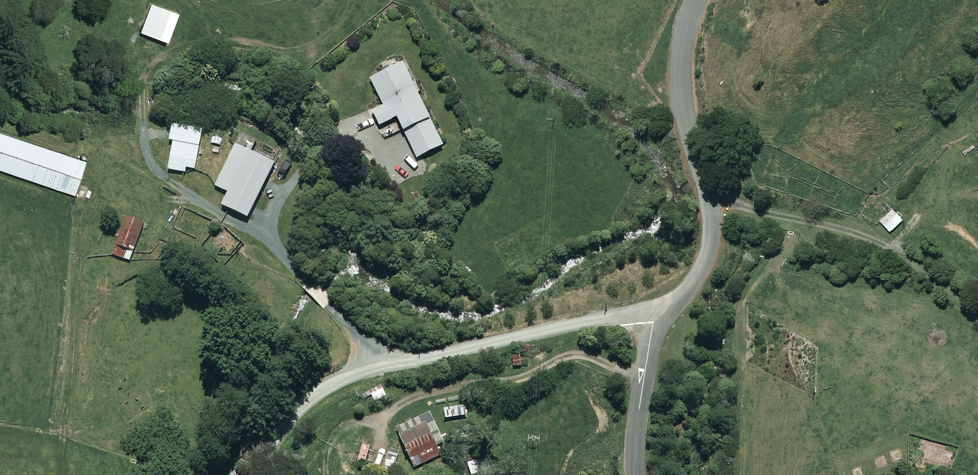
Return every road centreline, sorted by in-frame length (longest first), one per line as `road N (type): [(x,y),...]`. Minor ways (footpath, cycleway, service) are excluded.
road 1 (residential): [(685,0),(665,73),(677,142),(704,206),(705,238),(695,279),(660,305)]
road 2 (residential): [(637,474),(660,305)]

